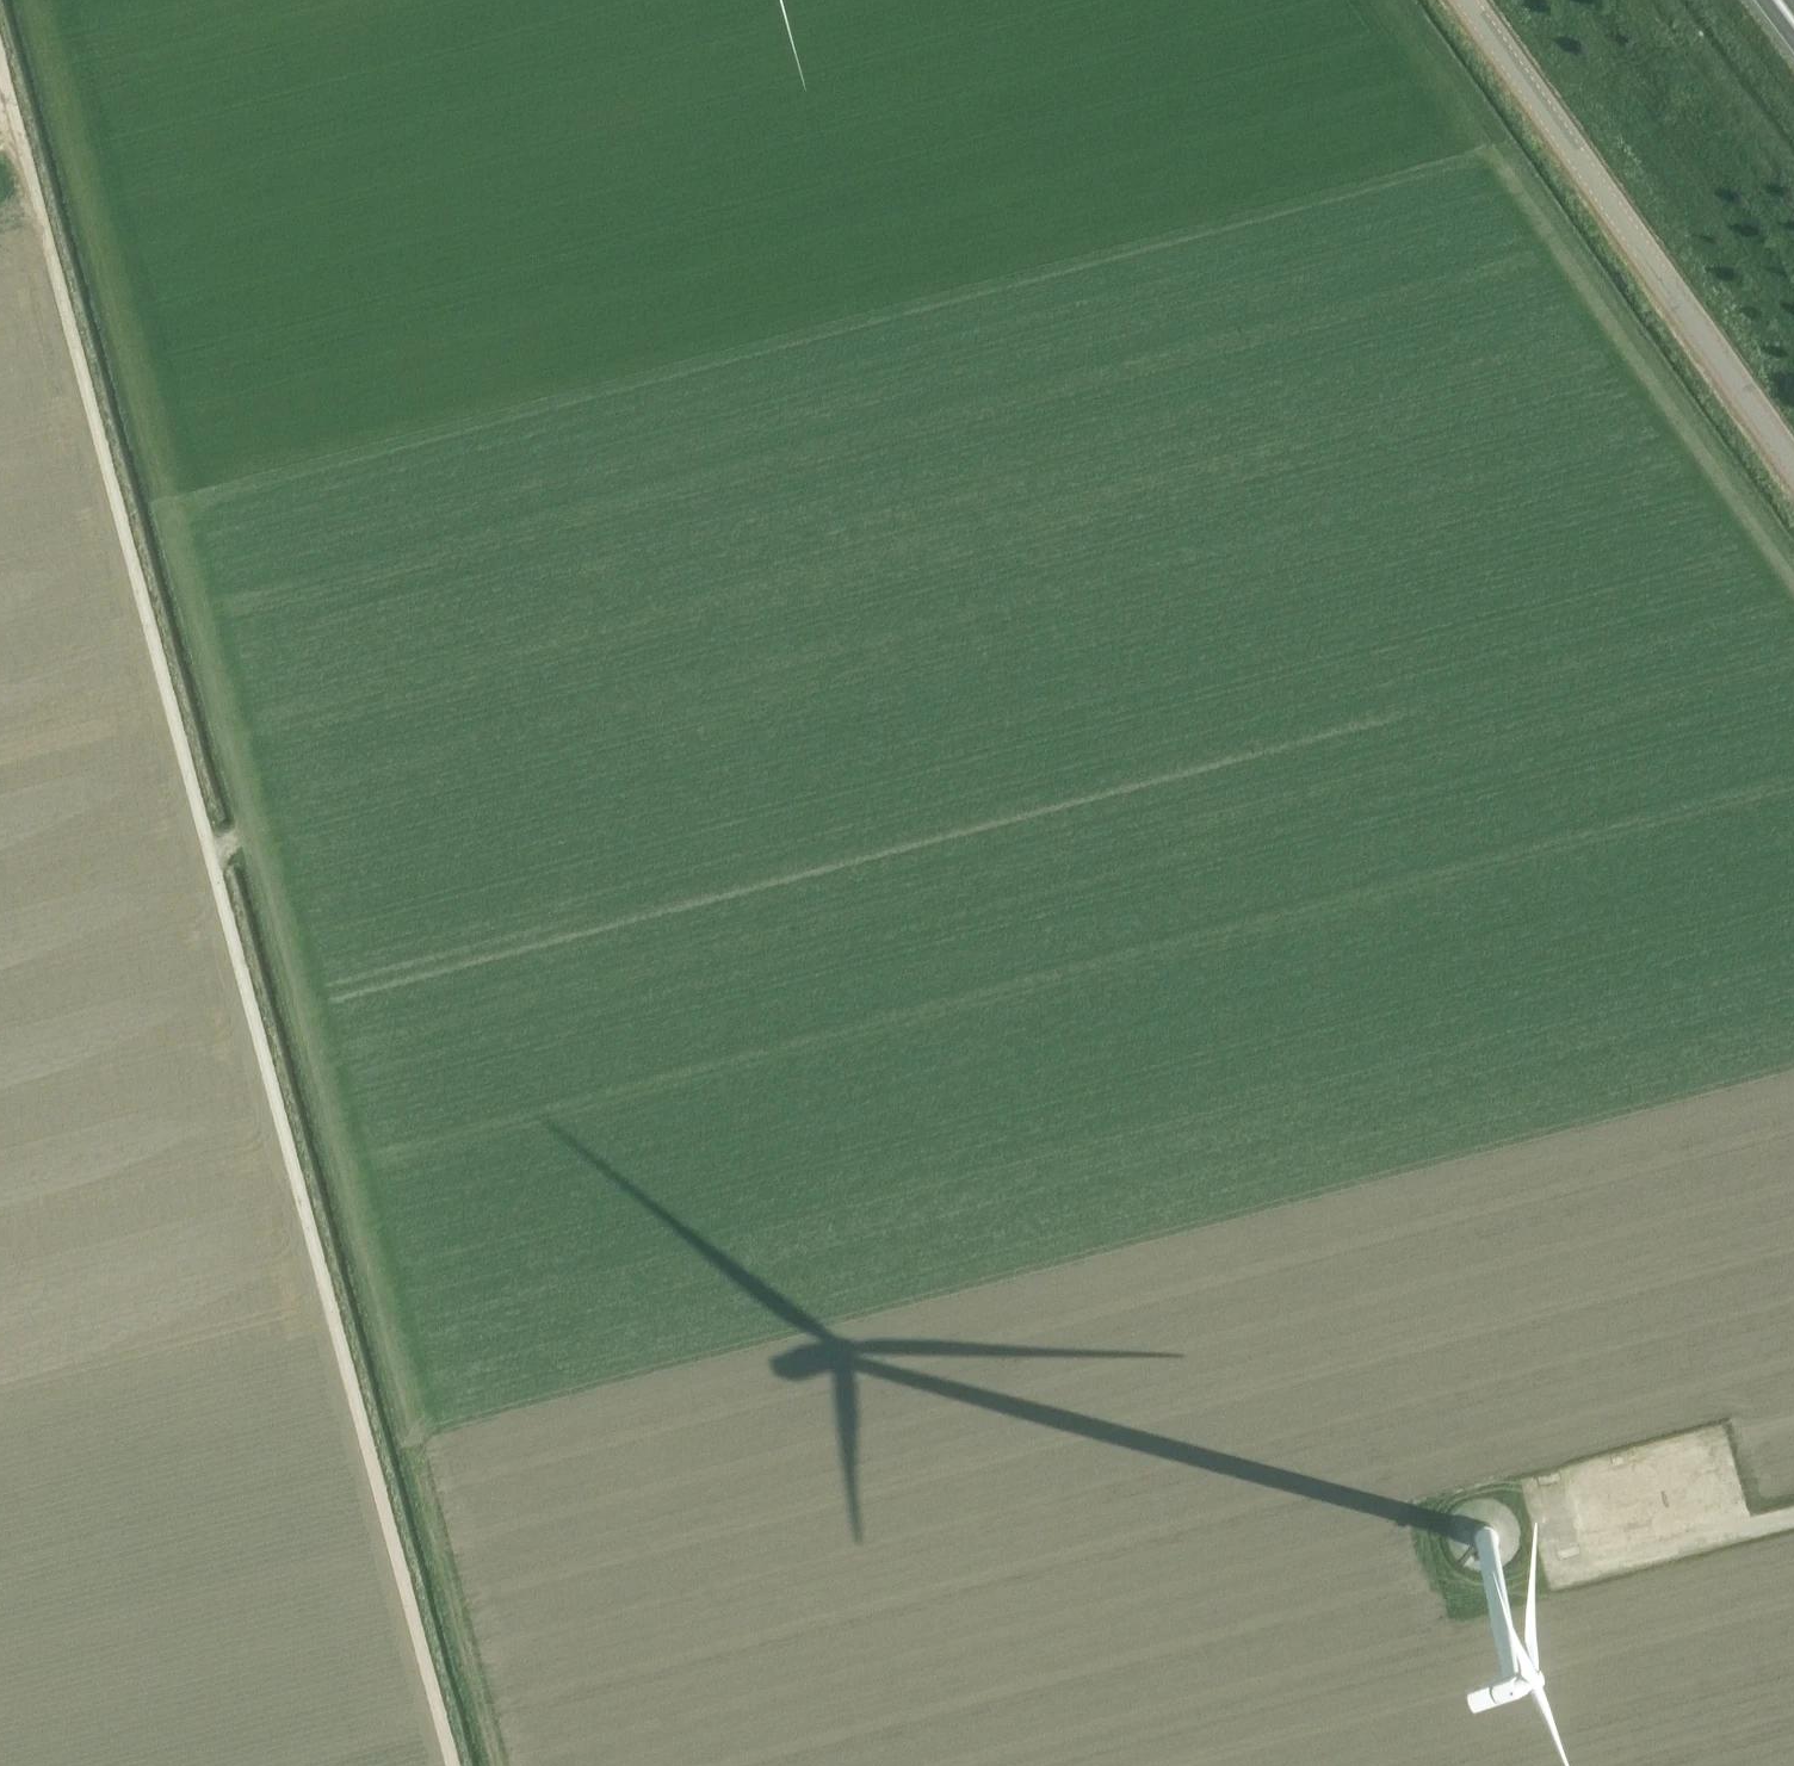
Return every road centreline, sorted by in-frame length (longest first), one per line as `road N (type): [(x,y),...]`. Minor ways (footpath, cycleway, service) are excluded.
road 1 (unclassified): [(1793,468),(1461,0)]

